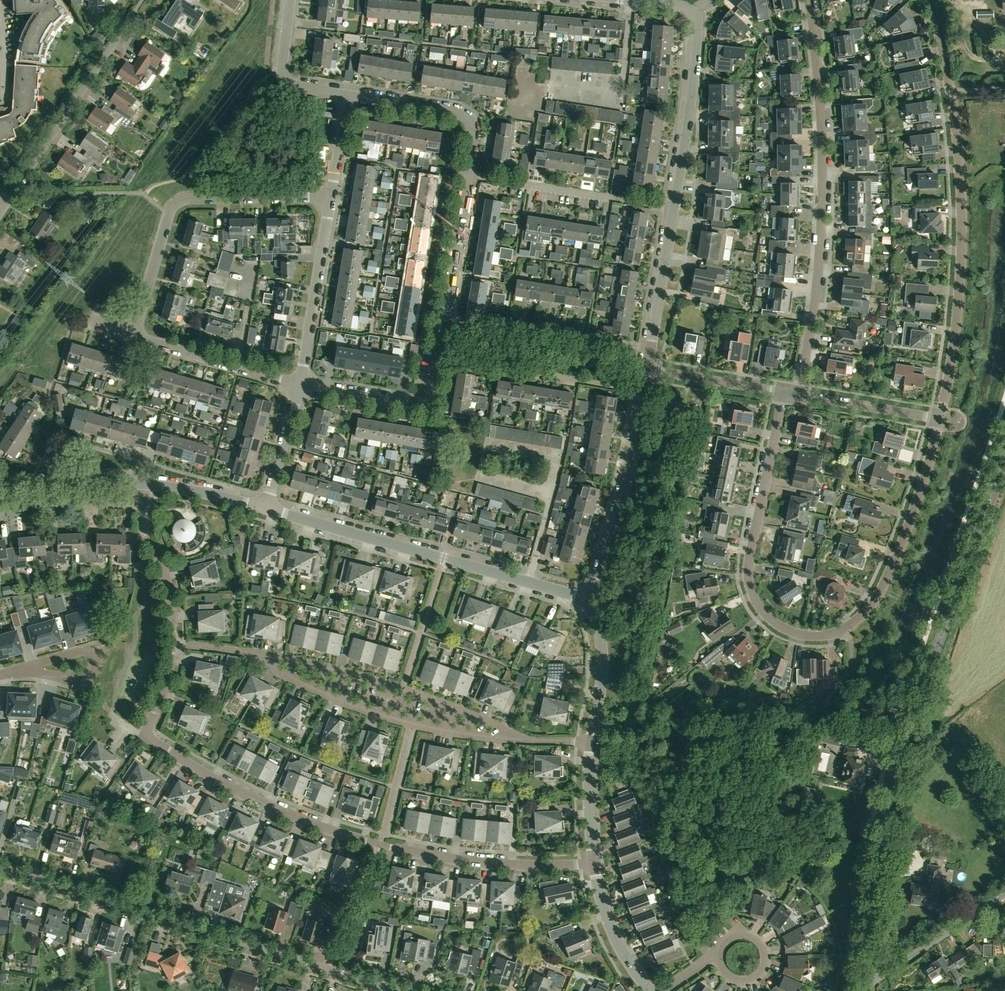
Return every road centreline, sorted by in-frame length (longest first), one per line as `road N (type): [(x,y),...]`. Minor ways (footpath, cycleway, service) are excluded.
road 1 (tertiary): [(865,976),(896,774),(1004,445)]
road 2 (residential): [(940,418),(915,507),(878,596),(839,630),(801,635),(763,611),(749,580),(784,393)]
road 3 (residential): [(593,865),(527,866),(401,852),(268,806),(146,738)]
road 4 (residential): [(402,990),(0,869)]
road 5 (residential): [(798,396),(821,234),(823,126),(809,0)]
road 6 (residential): [(588,600),(265,508)]
road 7 (residential): [(950,91),(962,226),(940,418)]
road 8 (residential): [(539,741),(411,726),(349,706),(240,651)]
road 9 (residential): [(539,741),(341,668),(240,651)]
road 10 (residential): [(131,334),(178,204),(331,194)]
road 11 (residential): [(588,600),(624,489),(643,391)]
road 12 (residential): [(439,358),(643,391)]
road 13 (residential): [(468,175),(672,207)]
road 14 (residential): [(672,207),(698,6)]
road 15 (residential): [(11,196),(122,29)]
road 16 (residential): [(300,385),(331,194)]
road 17 (residential): [(439,358),(468,175)]
road 18 (residential): [(468,175),(470,117),(349,98)]
road 19 (residential): [(300,385),(131,334)]
road 20 (residential): [(300,385),(422,405),(434,391),(439,358)]
road 21 (unclassified): [(865,976),(893,968),(1004,894)]
road 22 (residential): [(0,674),(101,643),(87,685)]
road 23 (residential): [(349,98),(283,79),(290,0)]
road 24 (residential): [(651,347),(506,323)]
road 25 (residential): [(940,418),(798,396)]
road 26 (residential): [(592,740),(604,663),(588,600)]
road 27 (residential): [(173,642),(169,588),(141,504)]
road 28 (residential): [(0,486),(142,483)]
road 29 (residential): [(651,347),(672,207)]
road 30 (residential): [(141,504),(0,509)]
road 31 (residential): [(784,393),(646,370)]
road 32 (unclassified): [(651,990),(613,933),(593,865)]
road 33 (residential): [(265,508),(300,385)]
road 34 (residential): [(265,508),(142,483)]
road 35 (residential): [(721,950),(747,936),(768,957),(760,975),(745,980),(721,961)]
road 36 (unclassified): [(593,865),(592,740)]

